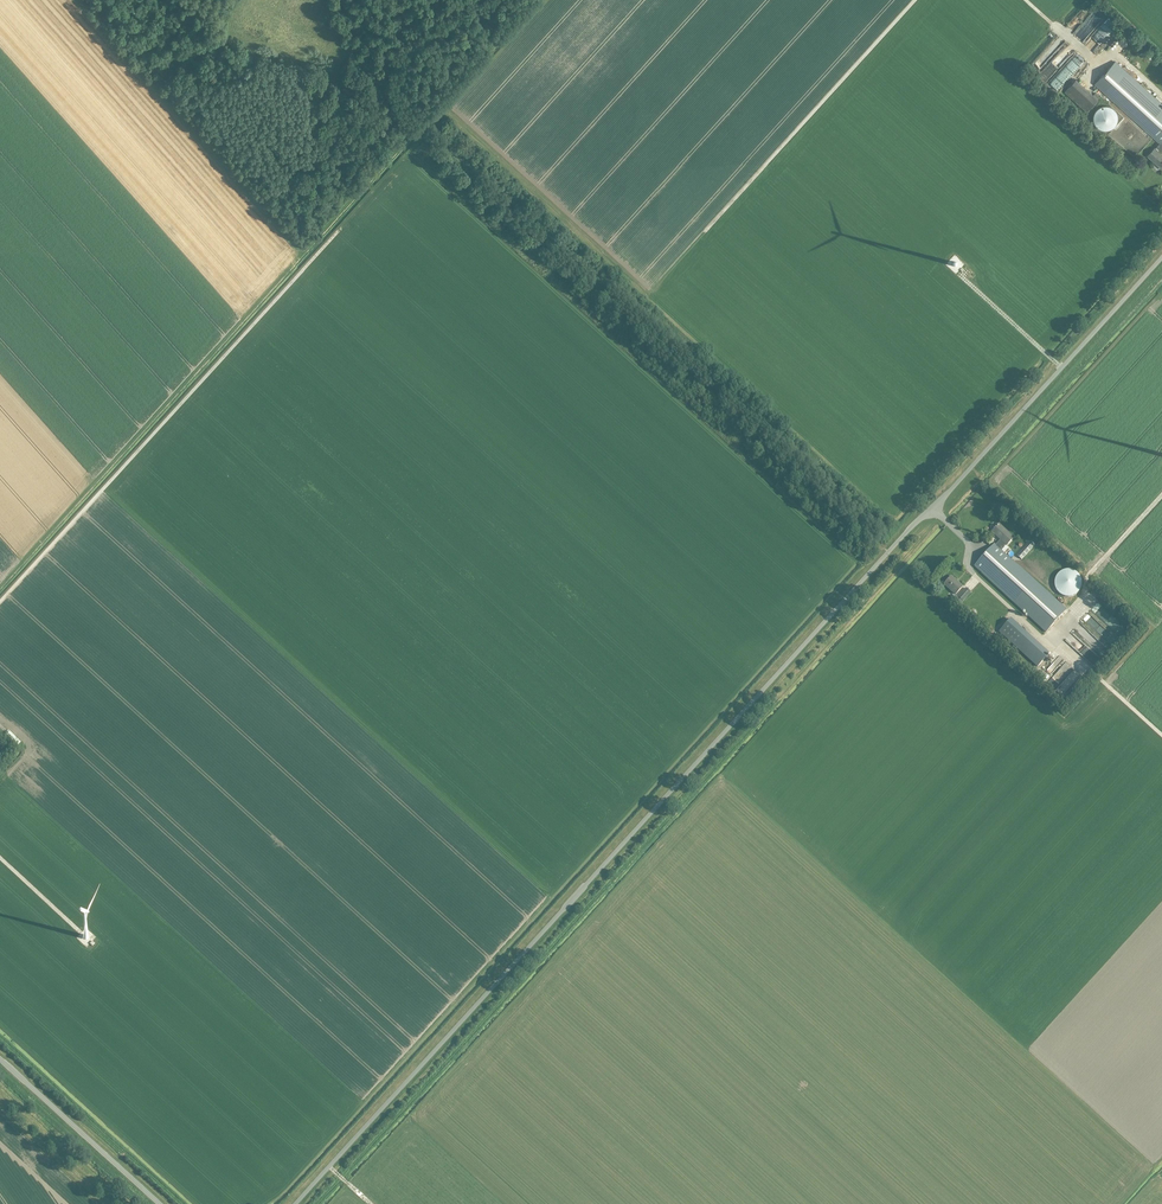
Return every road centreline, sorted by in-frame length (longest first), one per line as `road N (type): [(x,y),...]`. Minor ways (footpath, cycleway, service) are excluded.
road 1 (residential): [(295,1203),(1161,257)]
road 2 (track): [(888,553),(414,119),(399,80),(403,52),(483,0)]
road 3 (unclassified): [(158,1203),(0,1062)]

